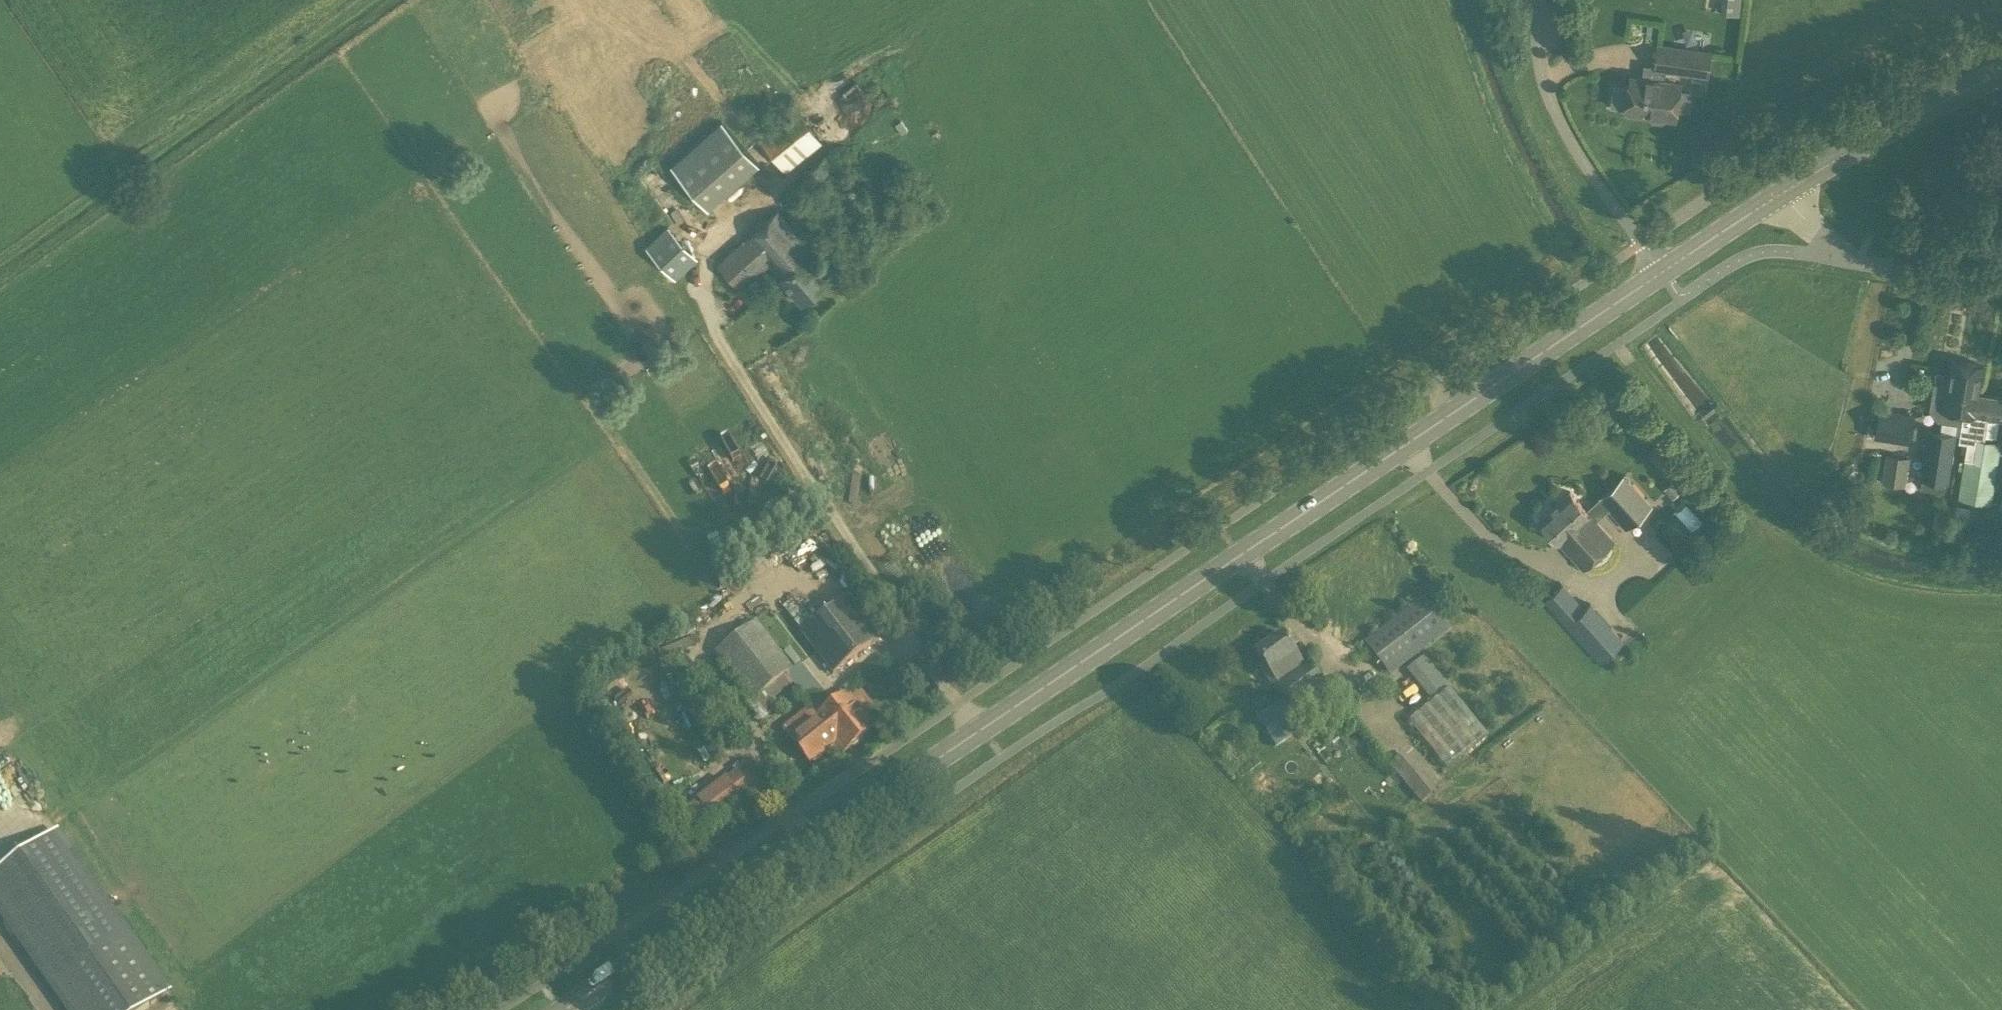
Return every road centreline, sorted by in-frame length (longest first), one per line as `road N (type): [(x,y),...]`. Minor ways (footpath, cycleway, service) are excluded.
road 1 (secondary): [(567,1009),(1661,273)]
road 2 (unclassified): [(1661,273),(1555,113),(1538,63),(1541,0)]
road 3 (secondary): [(1782,193),(2001,75)]
road 4 (unclassified): [(1782,193),(1859,262),(2001,287)]
road 5 (secondary): [(1661,273),(1782,193)]

